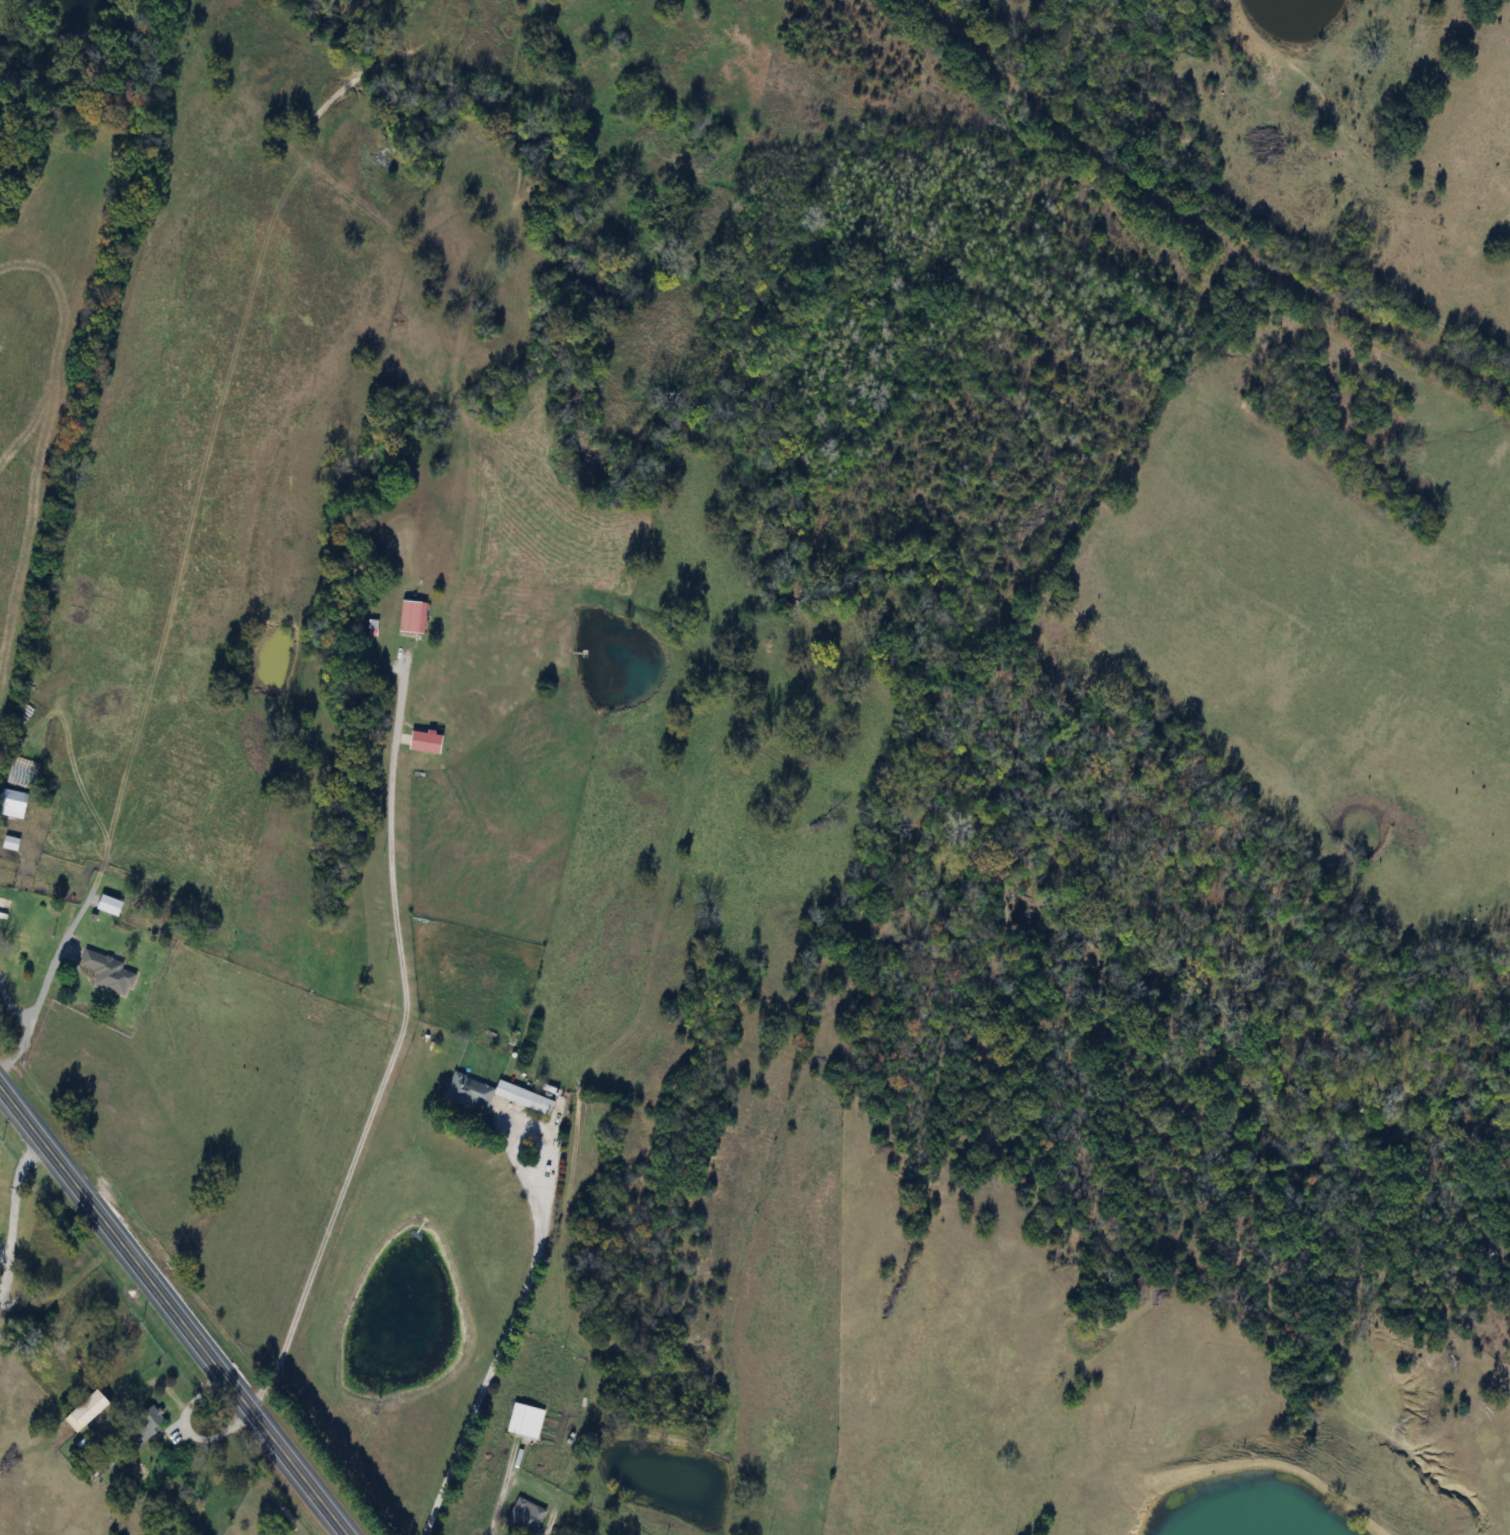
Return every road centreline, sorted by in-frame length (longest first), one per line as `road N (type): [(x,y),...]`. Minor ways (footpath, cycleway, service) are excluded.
road 1 (primary): [(0,1091),(344,1534)]

